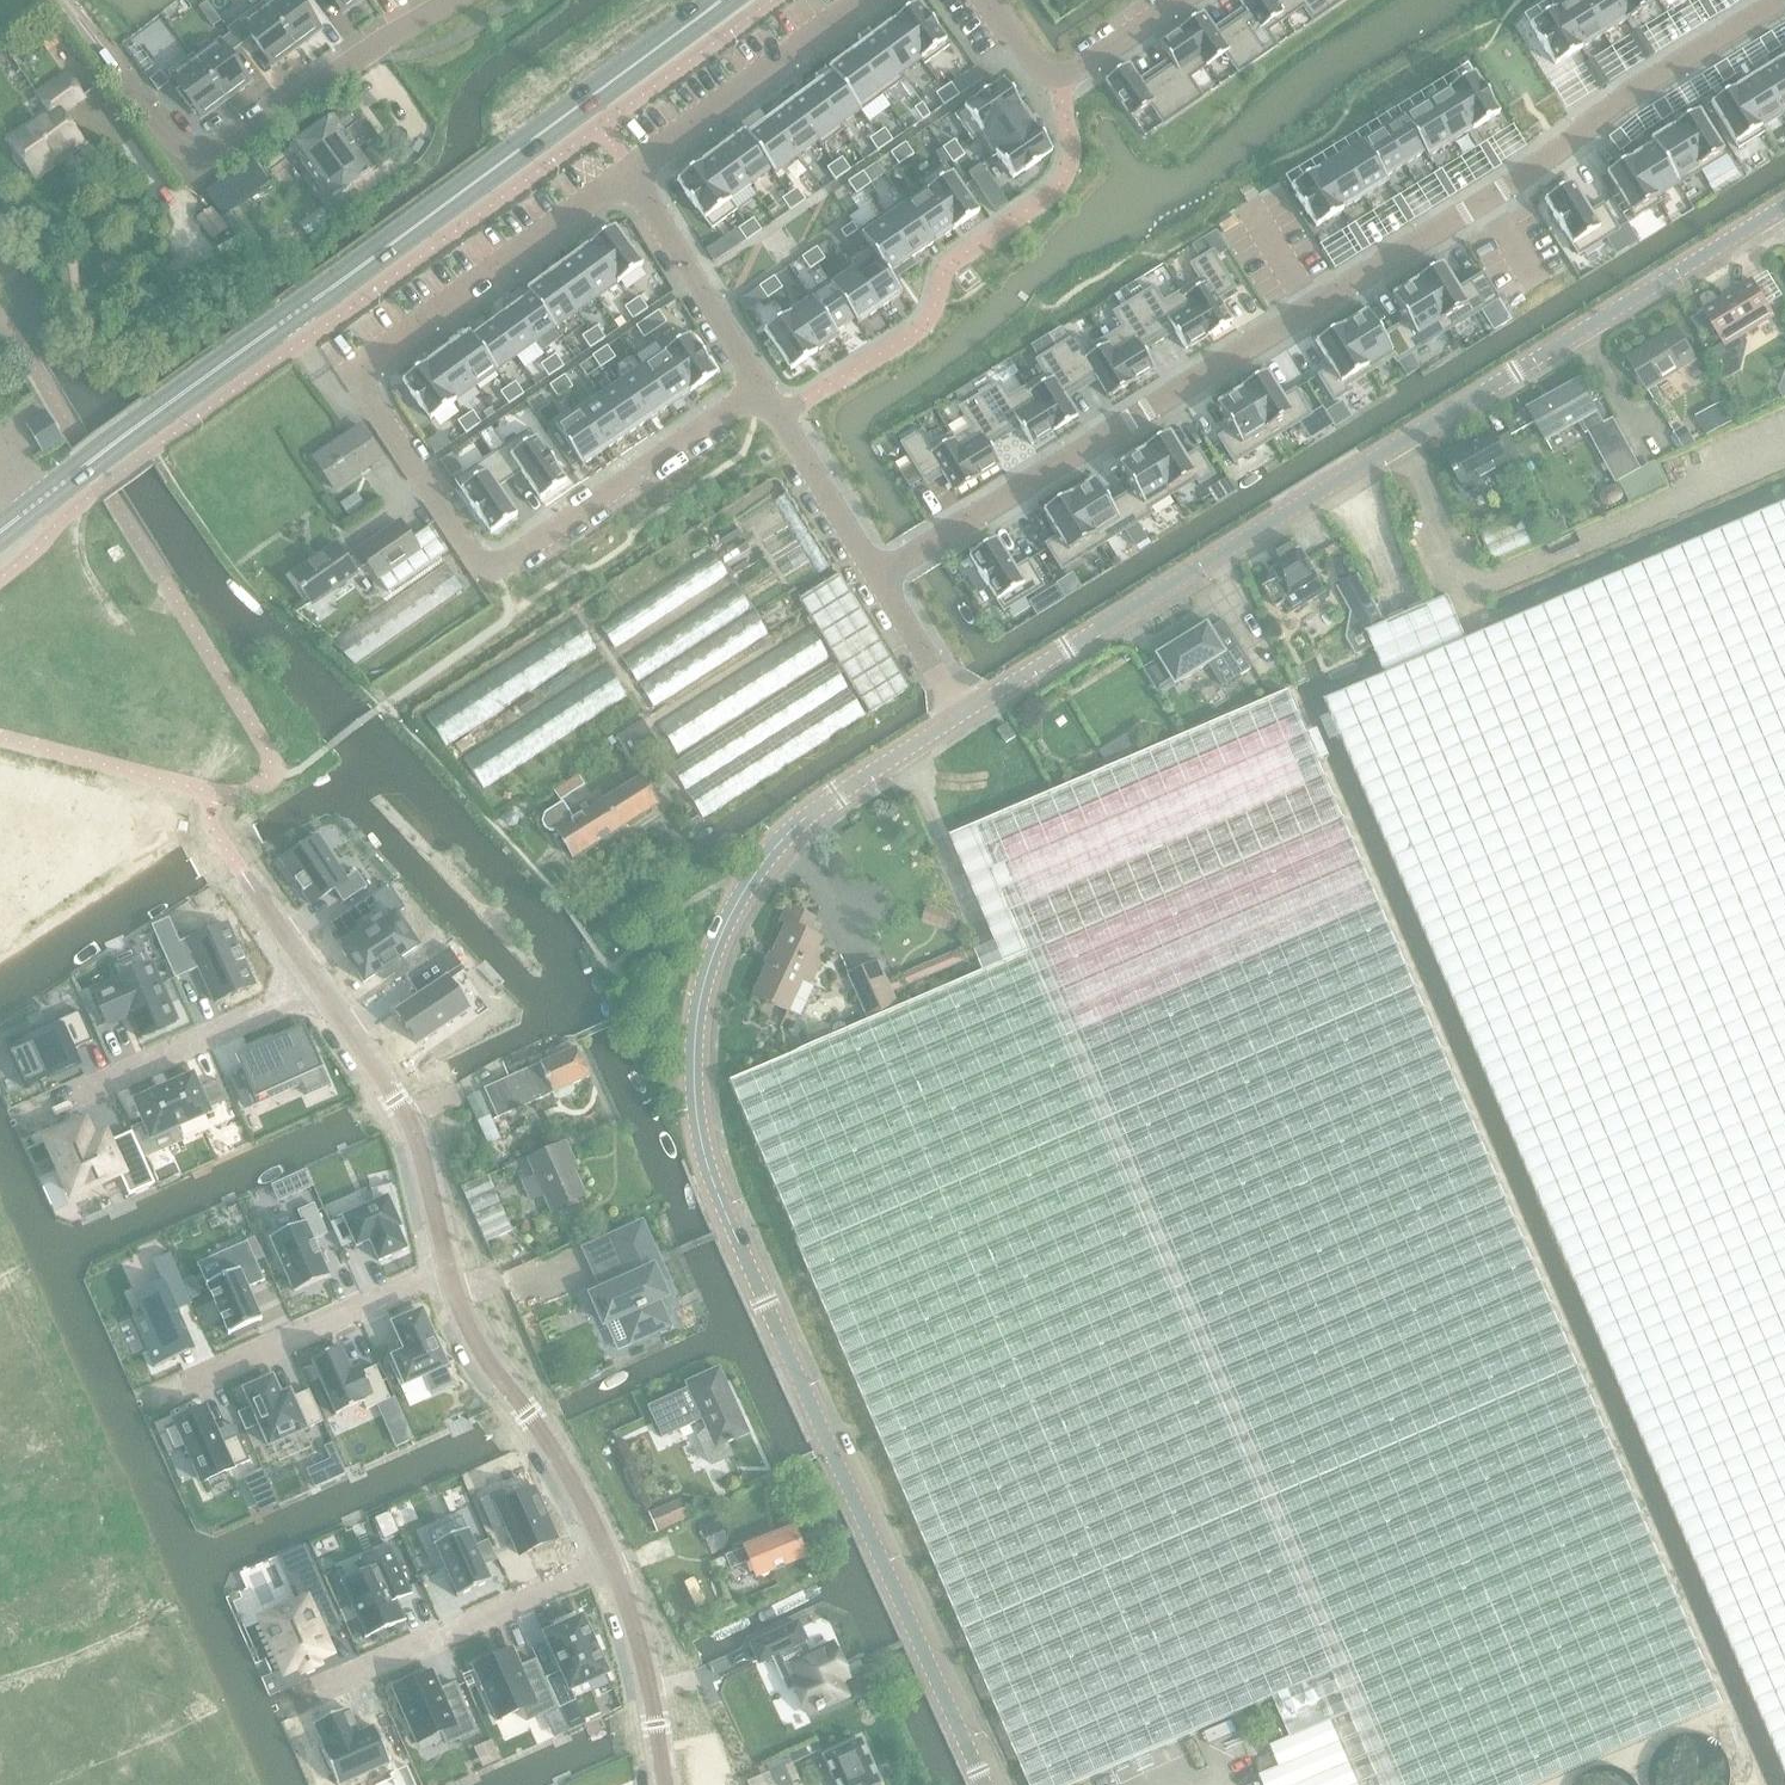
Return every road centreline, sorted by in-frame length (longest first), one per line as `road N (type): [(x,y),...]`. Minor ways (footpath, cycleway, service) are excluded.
road 1 (tertiary): [(986,1784),(714,1181),(692,1059),(708,966),(745,884),(782,839),(836,795),(961,716)]
road 2 (residential): [(1784,0),(1536,158),(1477,210),(877,577)]
road 3 (tertiary): [(961,716),(1784,205)]
road 4 (secondary): [(0,534),(725,0)]
road 5 (residential): [(632,175),(375,356),(367,389),(479,557),(492,565),(507,562),(762,386)]
road 6 (residential): [(780,415),(921,330),(955,262),(1052,196),(1073,157),(1063,74)]
road 7 (residential): [(450,1269),(468,1327),(572,1477),(614,1571)]
road 8 (residential): [(313,986),(410,1128),(450,1269)]
road 9 (residential): [(450,1269),(166,1396)]
road 10 (residential): [(31,1109),(313,986)]
road 11 (residential): [(337,1694),(614,1571)]
road 12 (residential): [(201,158),(450,0)]
road 13 (residential): [(865,0),(632,175)]
road 14 (residential): [(762,386),(632,175)]
road 15 (residential): [(614,1571),(641,1650),(662,1784)]
road 16 (residential): [(201,158),(67,0)]
road 17 (residential): [(877,577),(780,415)]
road 18 (residential): [(961,716),(877,577)]
road 19 (residential): [(233,872),(313,986)]
road 20 (residential): [(1178,0),(1063,74)]

